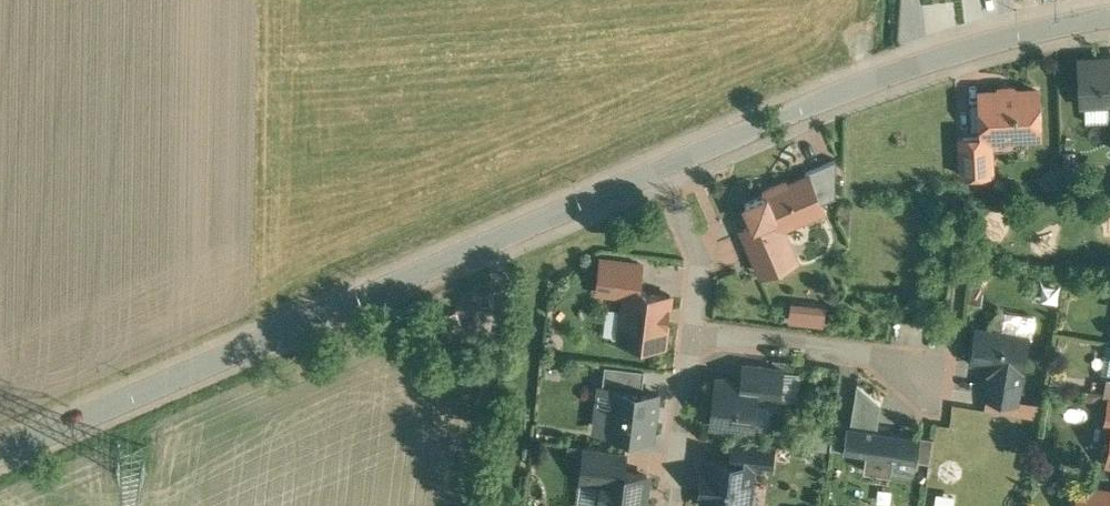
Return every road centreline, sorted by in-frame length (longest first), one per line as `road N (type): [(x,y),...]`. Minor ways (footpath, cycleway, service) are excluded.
road 1 (tertiary): [(0,452),(657,170)]
road 2 (tertiary): [(657,170),(905,67),(1109,17)]
road 3 (track): [(478,505),(507,233)]
road 4 (residential): [(941,369),(688,337)]
road 5 (residential): [(657,170),(695,264),(688,337)]
road 6 (residential): [(688,337),(669,505)]

